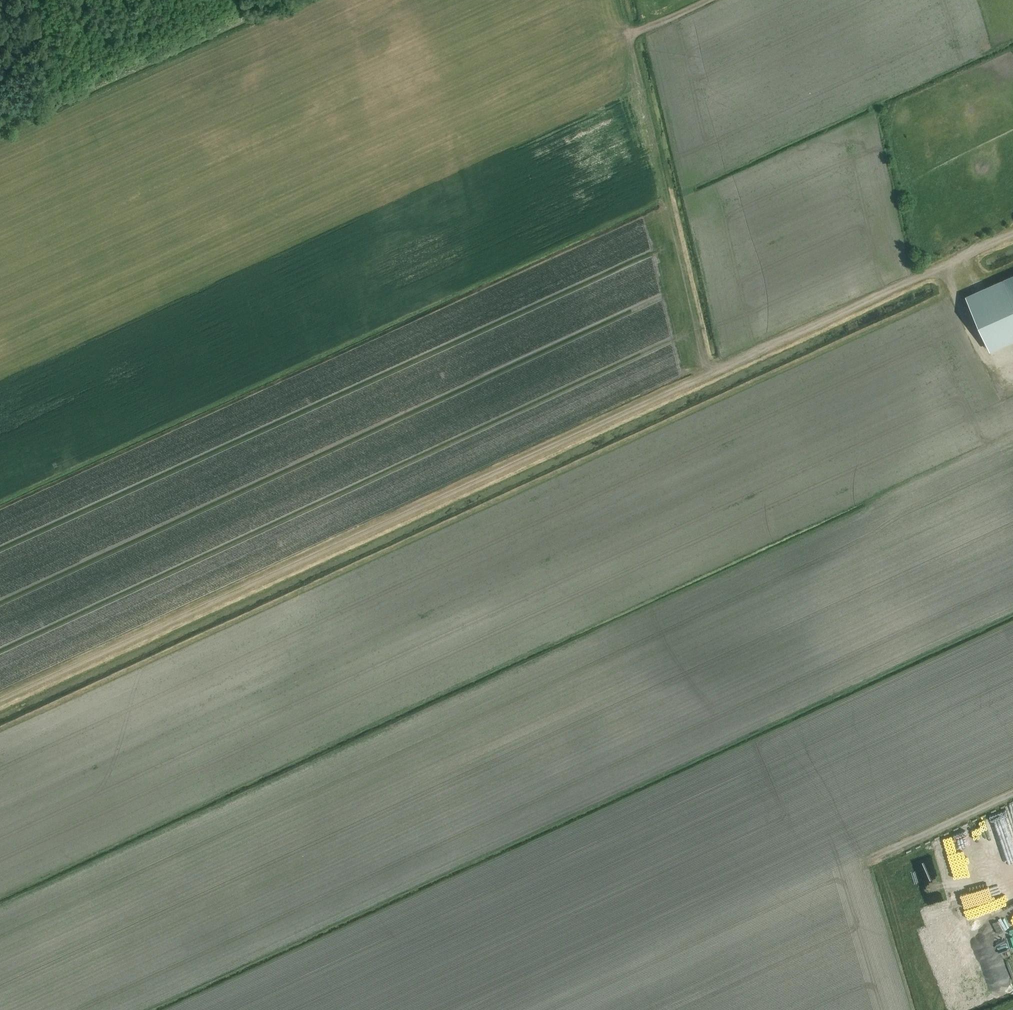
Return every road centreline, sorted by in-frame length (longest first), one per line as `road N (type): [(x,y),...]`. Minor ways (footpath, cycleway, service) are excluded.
road 1 (track): [(0,703),(1012,235)]
road 2 (track): [(1012,793),(871,859)]

